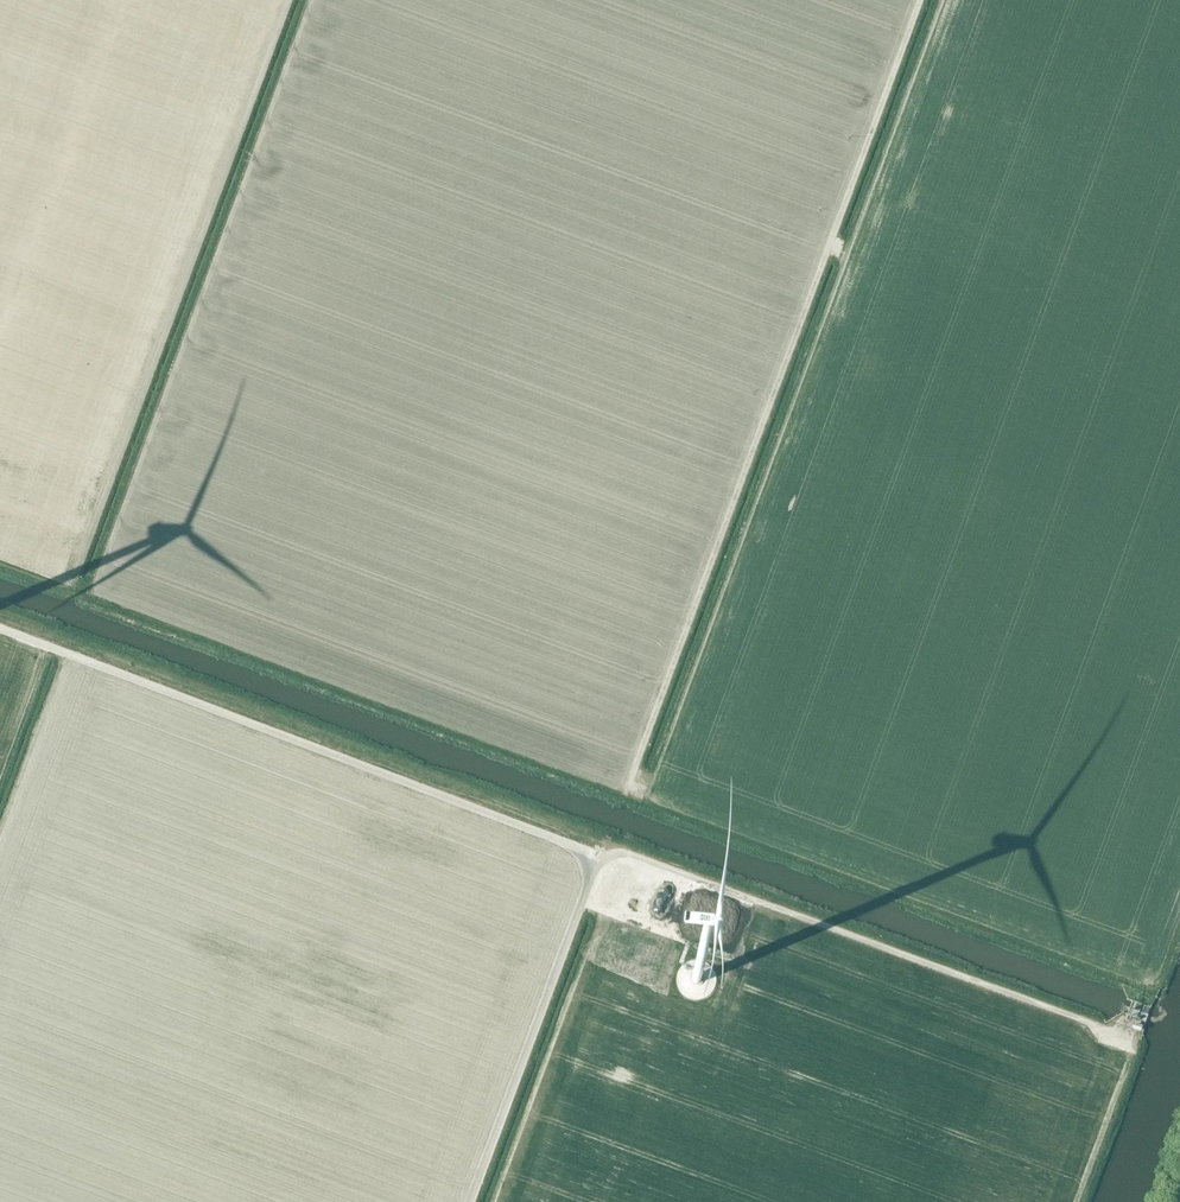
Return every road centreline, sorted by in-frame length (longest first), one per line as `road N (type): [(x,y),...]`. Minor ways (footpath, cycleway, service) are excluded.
road 1 (unclassified): [(474,1201),(600,862),(614,856),(1122,1036)]
road 2 (track): [(0,632),(607,859)]

